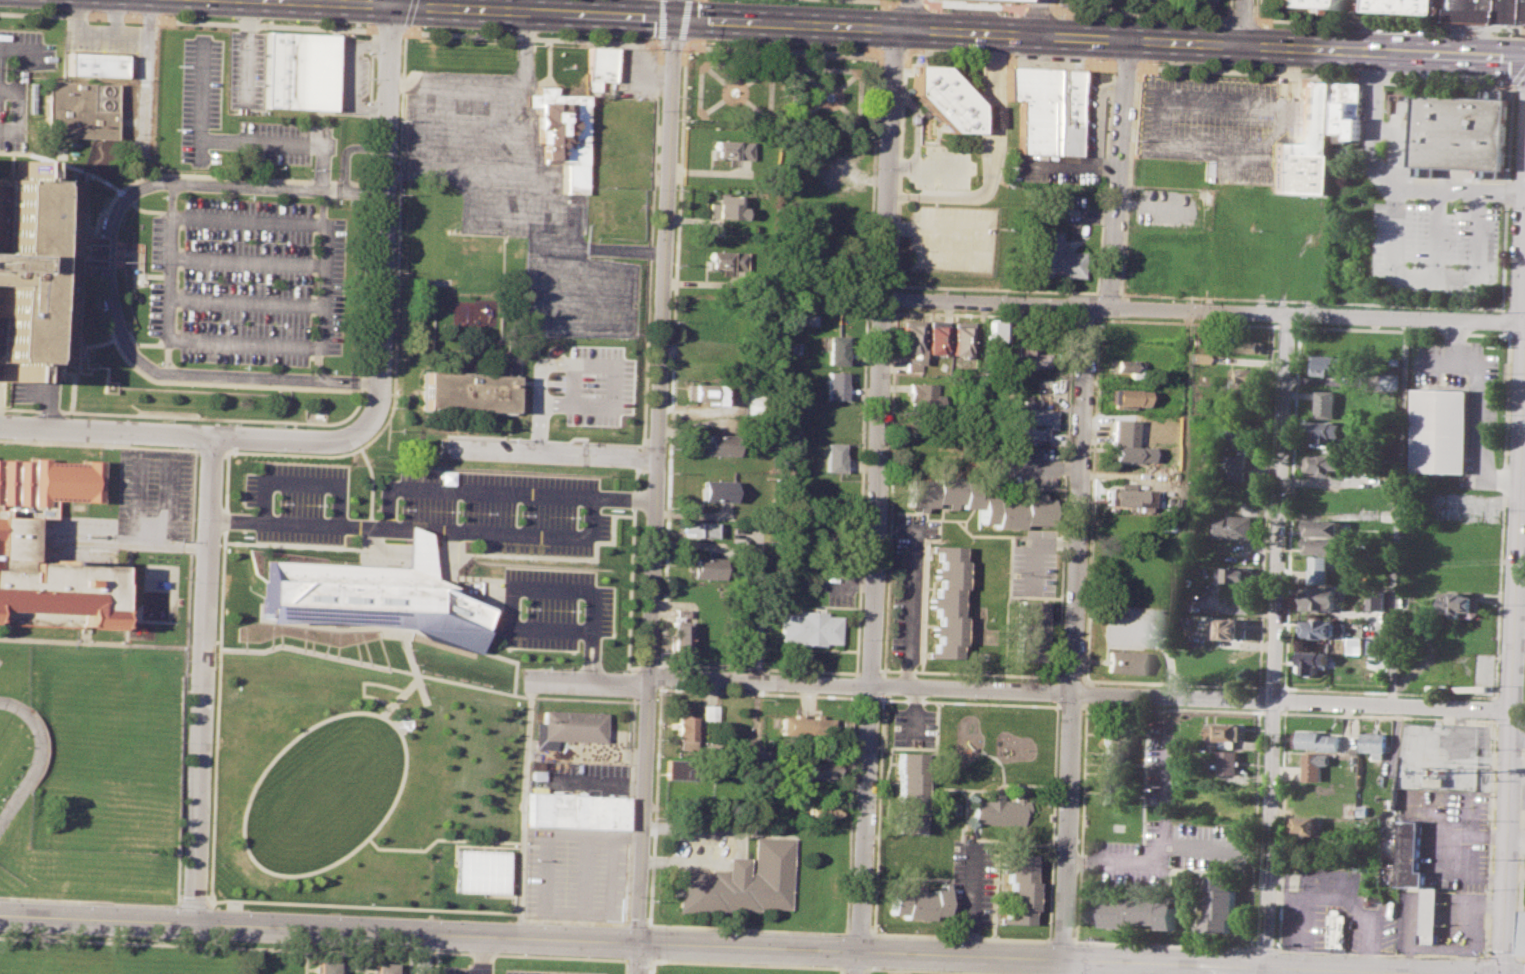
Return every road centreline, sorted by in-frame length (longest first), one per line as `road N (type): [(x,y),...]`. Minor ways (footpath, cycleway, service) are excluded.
road 1 (secondary): [(0,909),(1460,973)]
road 2 (primary): [(323,0),(1524,58)]
road 3 (residential): [(529,681),(623,684),(646,676),(1511,711)]
road 4 (tertiary): [(672,18),(637,973)]
road 5 (residential): [(892,28),(854,973)]
road 6 (residential): [(1287,311),(1266,966)]
road 7 (residential): [(1085,304),(1061,958)]
road 8 (residential): [(883,298),(1524,319)]
road 9 (secondary): [(1524,362),(1502,973)]
road 10 (residential): [(402,0),(391,27),(376,412),(339,438),(211,435)]
road 11 (residential): [(211,435),(192,922)]
road 12 (residential): [(1126,39),(1107,305)]
road 13 (residential): [(655,459),(443,448)]
road 14 (residential): [(0,427),(211,435)]

